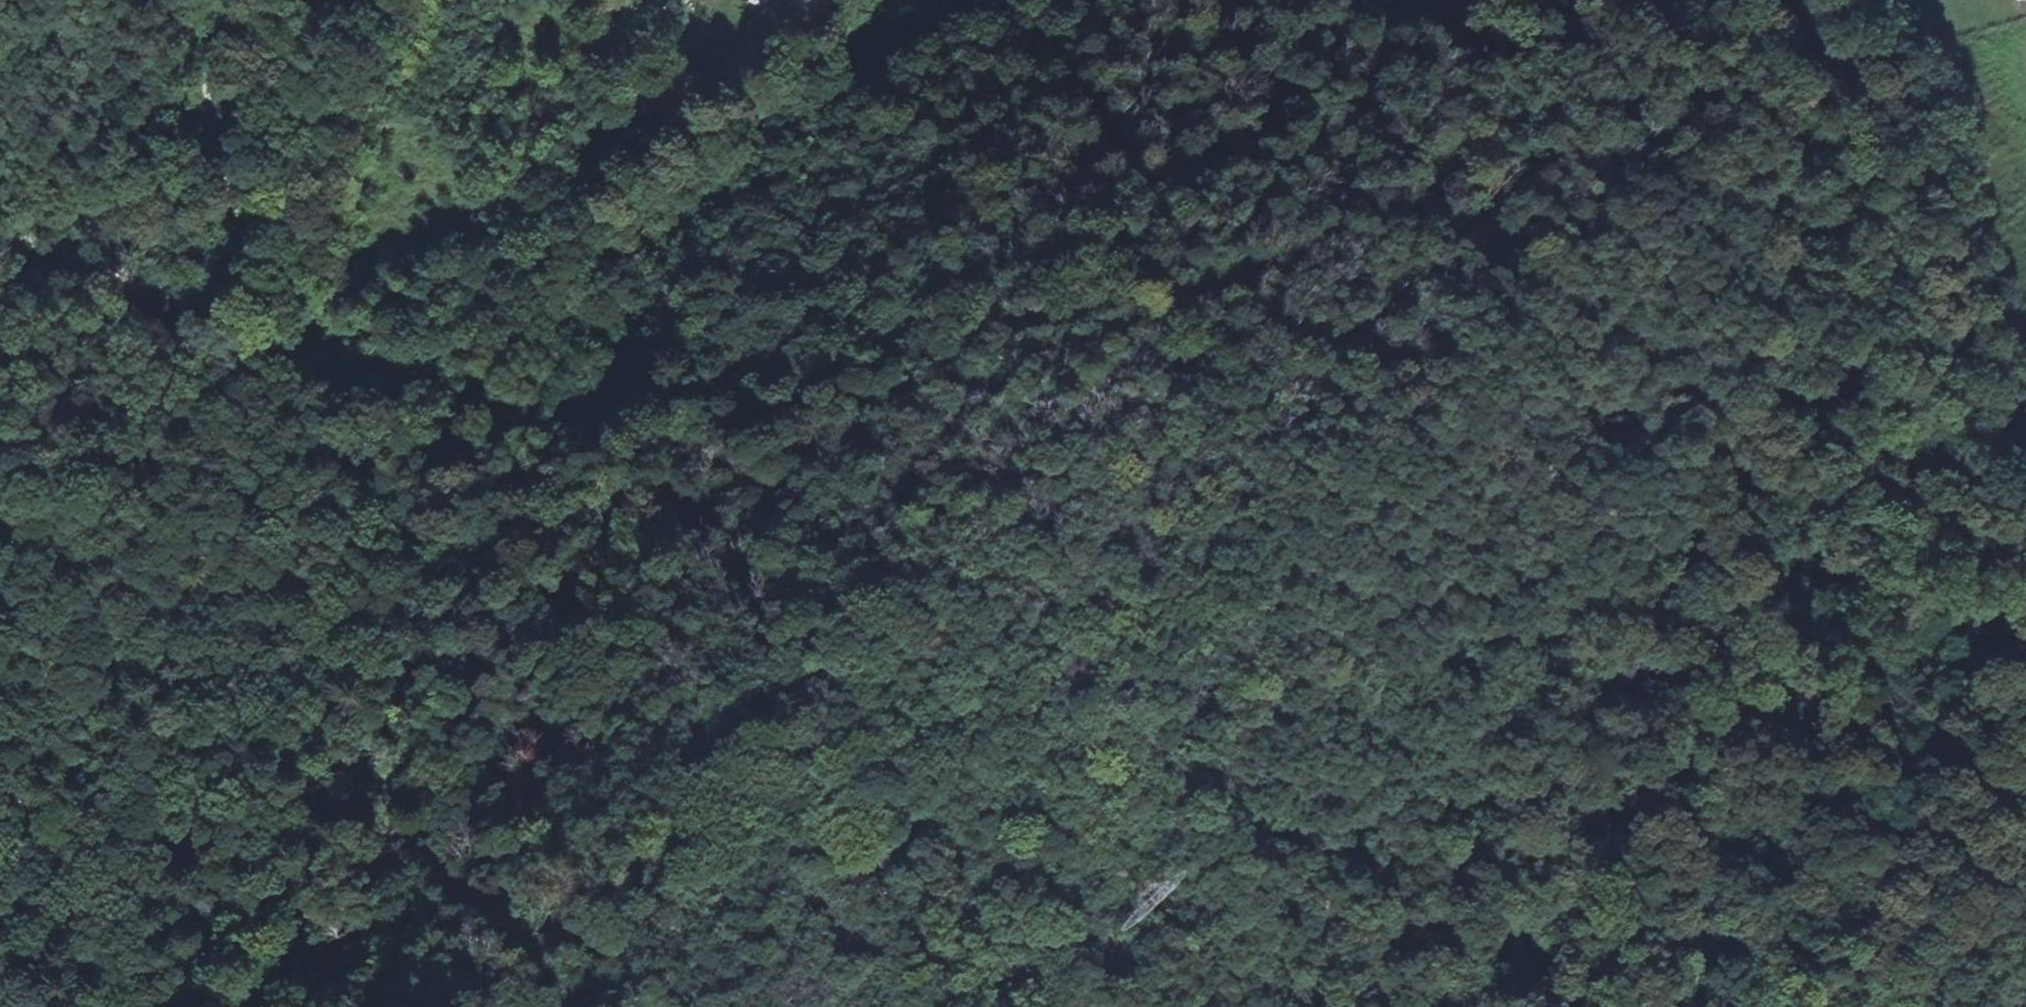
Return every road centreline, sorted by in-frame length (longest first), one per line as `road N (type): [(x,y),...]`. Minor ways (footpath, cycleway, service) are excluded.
road 1 (track): [(1794,0),(1880,216),(1954,661),(2025,772)]
road 2 (track): [(272,0),(204,87),(203,132),(232,222),(225,276),(197,297),(153,291),(68,251),(29,241),(0,275)]

